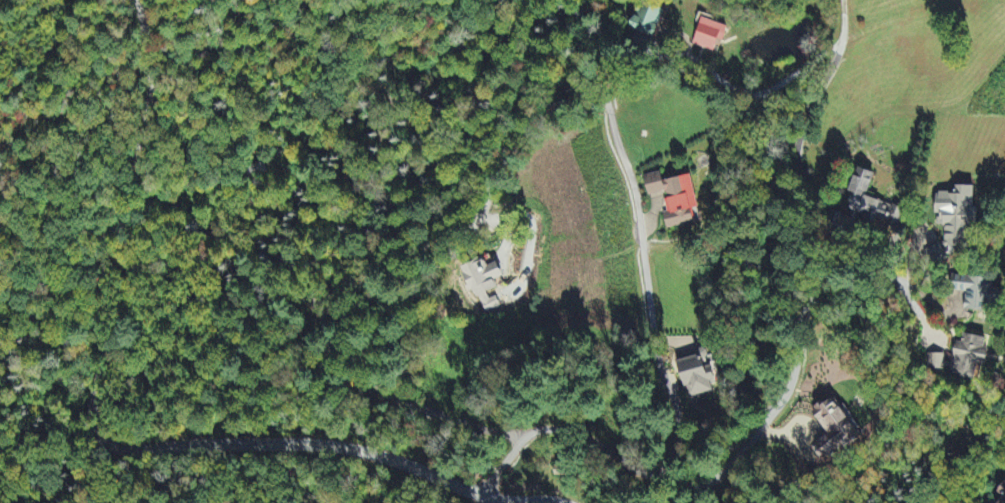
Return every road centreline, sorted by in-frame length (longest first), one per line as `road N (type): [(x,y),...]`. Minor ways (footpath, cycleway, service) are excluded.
road 1 (residential): [(574,502),(486,494),(355,447),(124,453),(101,445),(90,434),(87,408),(103,364),(117,233)]
road 2 (residential): [(117,233),(155,345),(179,362),(198,358),(262,308),(446,242),(481,207),(530,132),(603,96)]
road 3 (residential): [(486,494),(536,430),(573,431),(655,478),(706,488),(731,474),(793,400),(822,294),(852,277),(897,286)]
road 4 (residential): [(658,478),(679,440),(678,415),(656,345),(635,201),(597,73)]
road 5 (residential): [(312,292),(331,354),(363,386),(469,425),(527,434)]
road 6 (residential): [(117,233),(152,94),(153,54),(137,0)]

